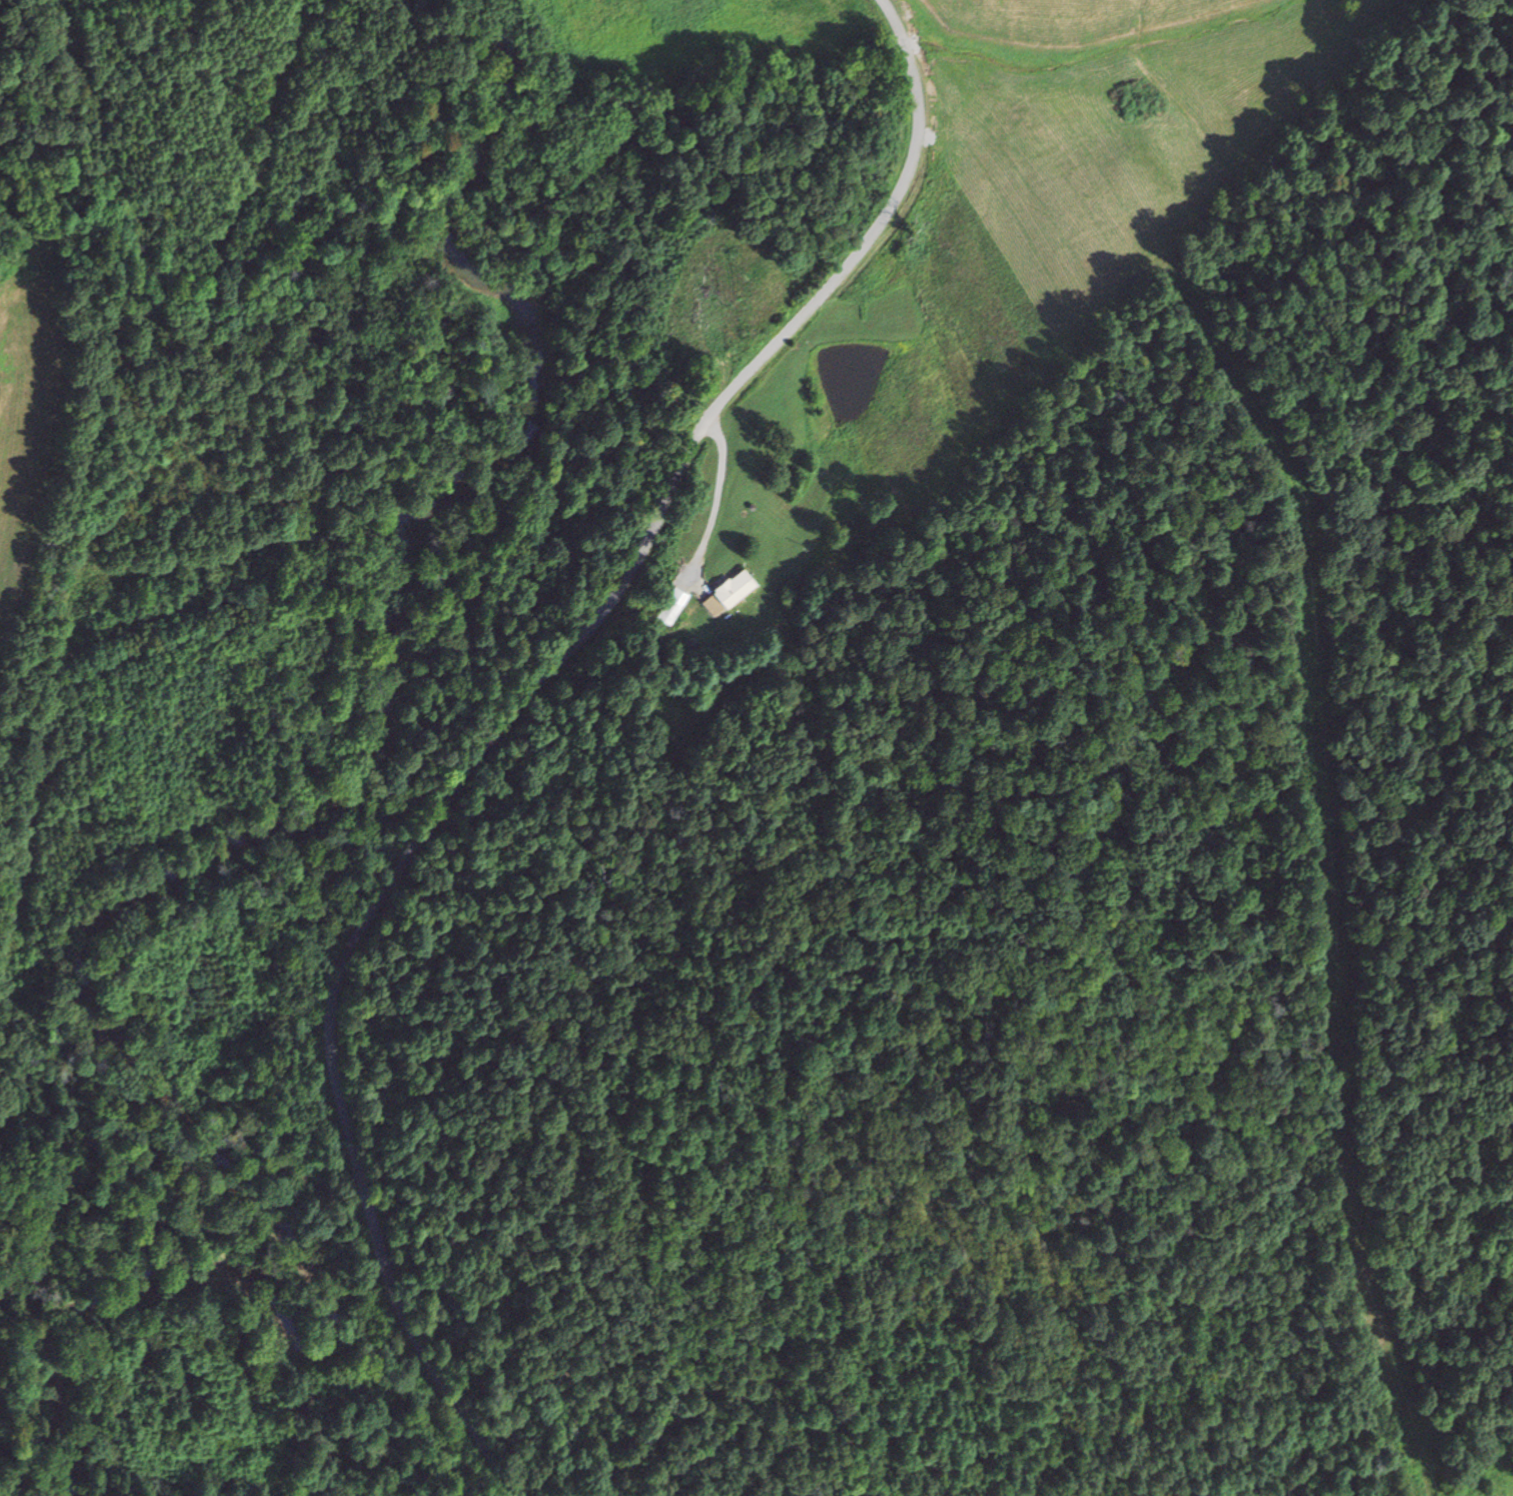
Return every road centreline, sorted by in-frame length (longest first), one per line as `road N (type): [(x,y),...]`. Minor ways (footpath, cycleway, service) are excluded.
road 1 (residential): [(520,1495),(426,1349),(370,1196),(335,1047),(344,978),(514,716),(632,584),(708,428),(867,249),(906,190),(923,120),(913,70),(883,0)]

